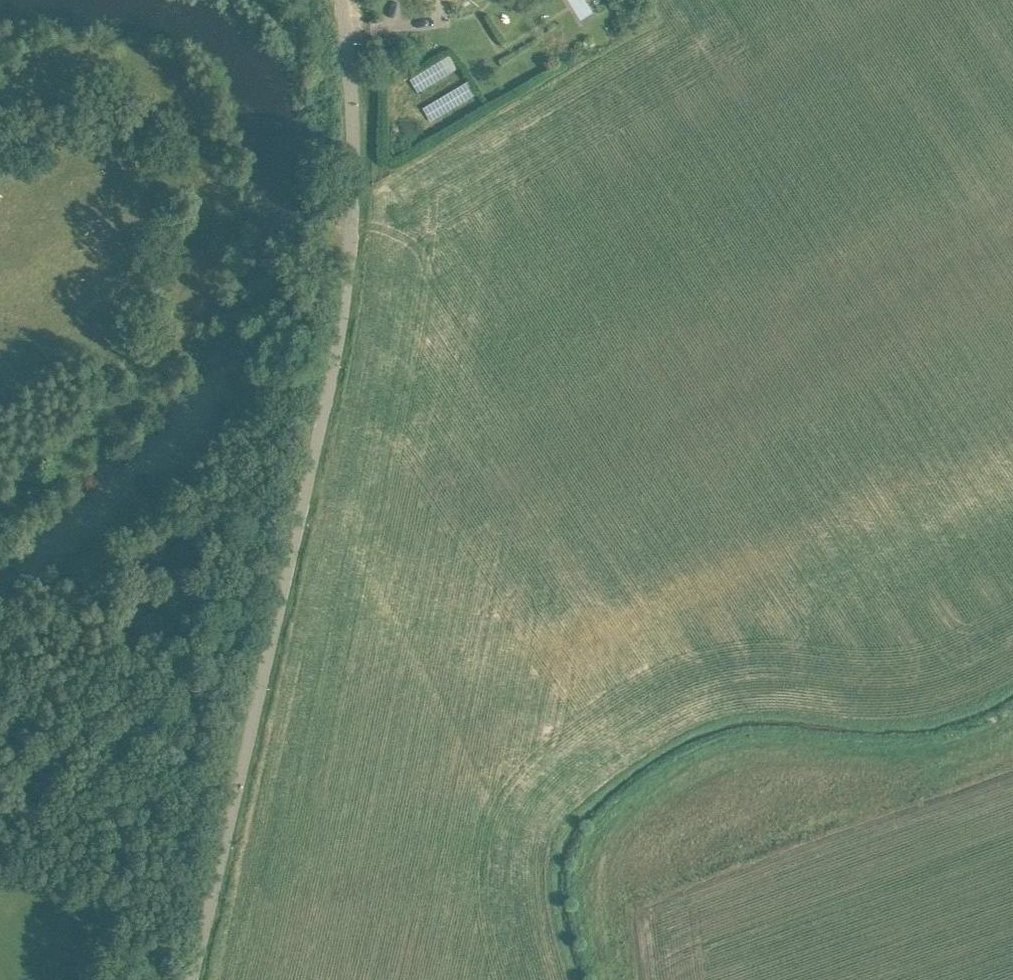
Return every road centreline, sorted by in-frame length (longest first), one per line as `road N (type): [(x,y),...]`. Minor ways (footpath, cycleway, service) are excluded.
road 1 (unclassified): [(194,979),(339,335),(353,188),(342,0)]

